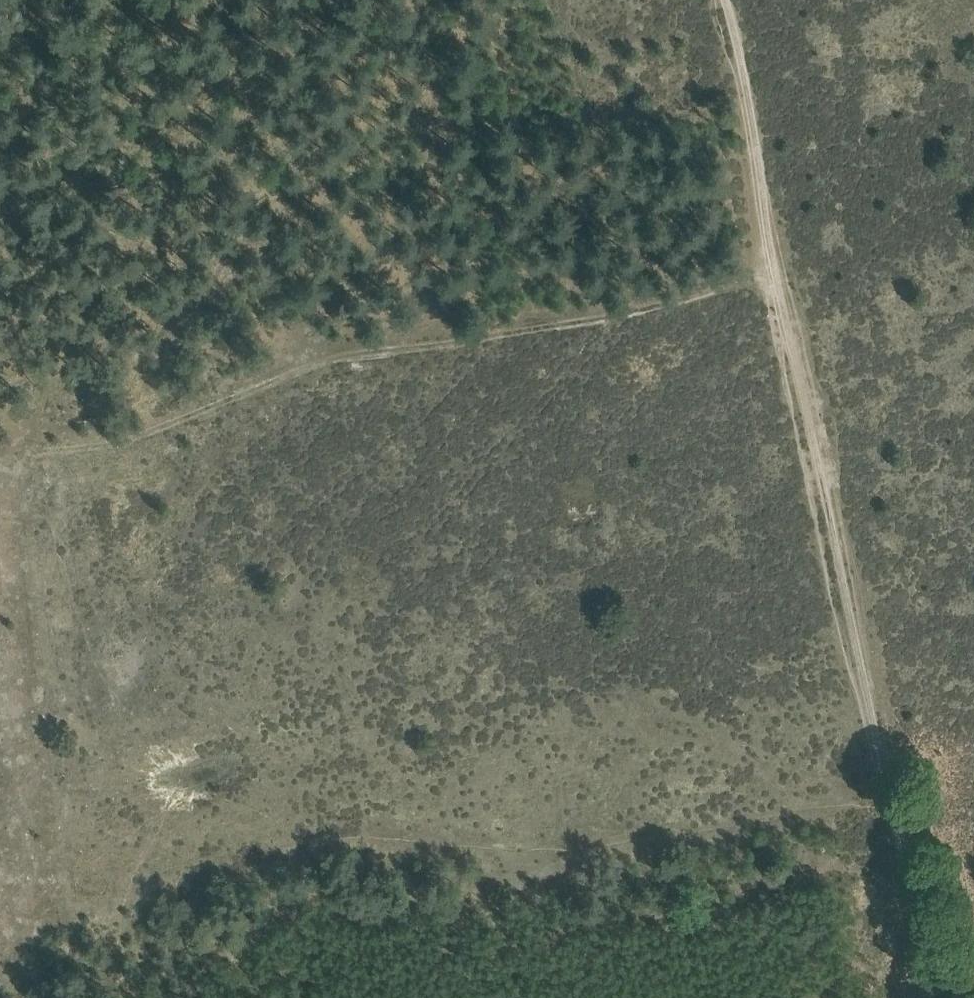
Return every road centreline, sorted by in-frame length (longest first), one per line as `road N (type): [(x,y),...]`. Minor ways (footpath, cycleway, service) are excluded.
road 1 (track): [(713,0),(940,997)]

